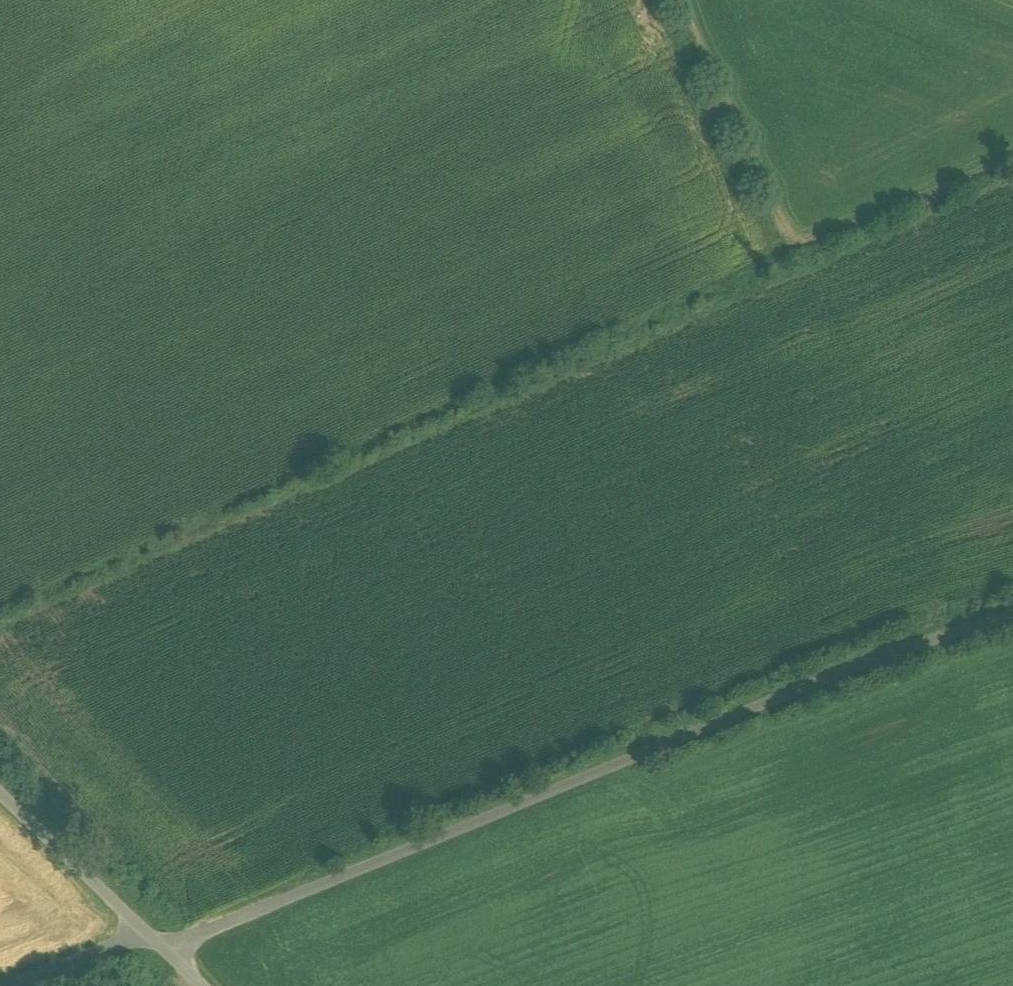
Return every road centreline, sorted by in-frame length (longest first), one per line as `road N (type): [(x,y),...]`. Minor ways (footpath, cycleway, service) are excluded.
road 1 (unclassified): [(1012,623),(771,697),(157,945)]
road 2 (unclassified): [(0,798),(140,930)]
road 3 (unclassified): [(140,930),(0,984)]

